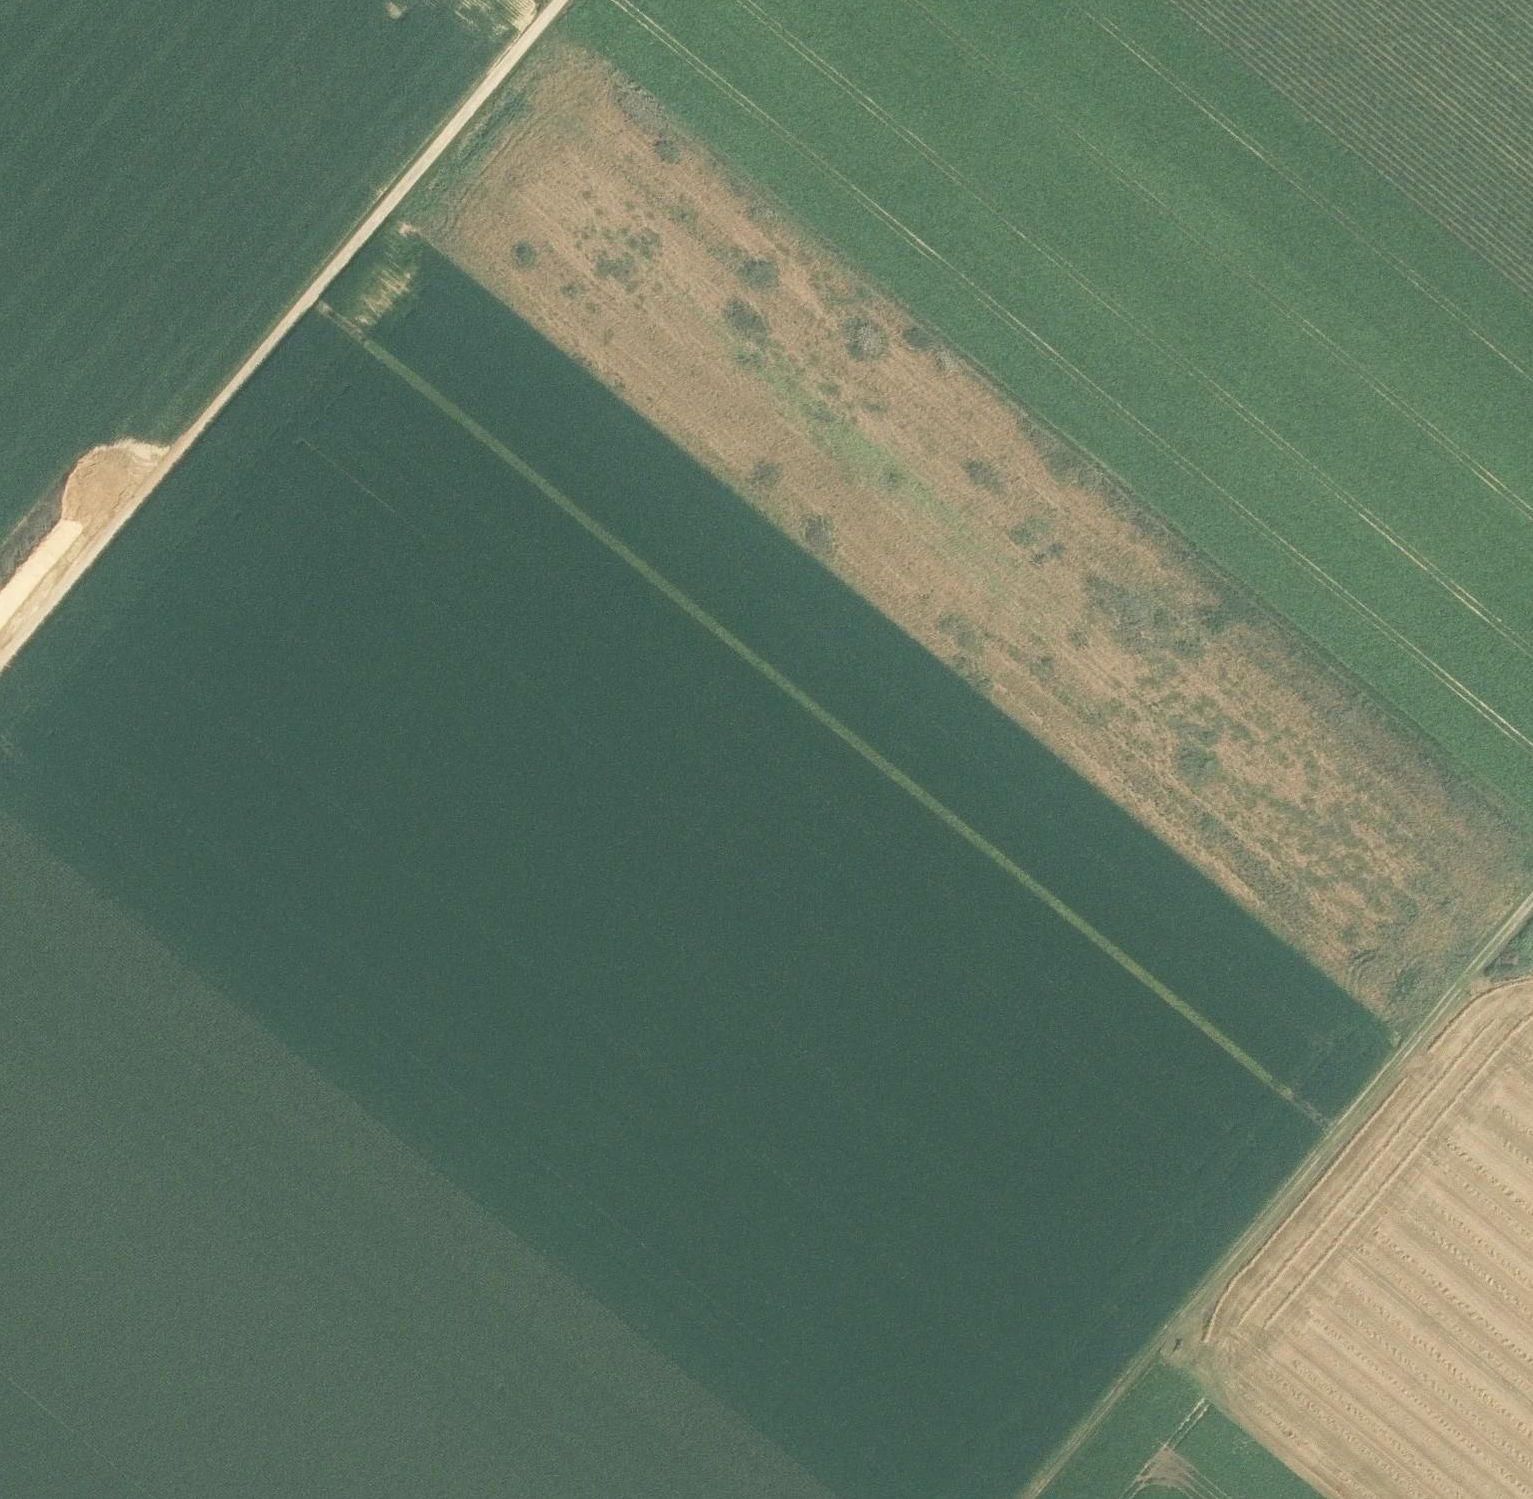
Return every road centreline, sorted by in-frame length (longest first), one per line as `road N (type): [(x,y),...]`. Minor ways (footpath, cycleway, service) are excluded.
road 1 (track): [(570,0),(0,682)]
road 2 (track): [(1044,1498),(1532,915)]

